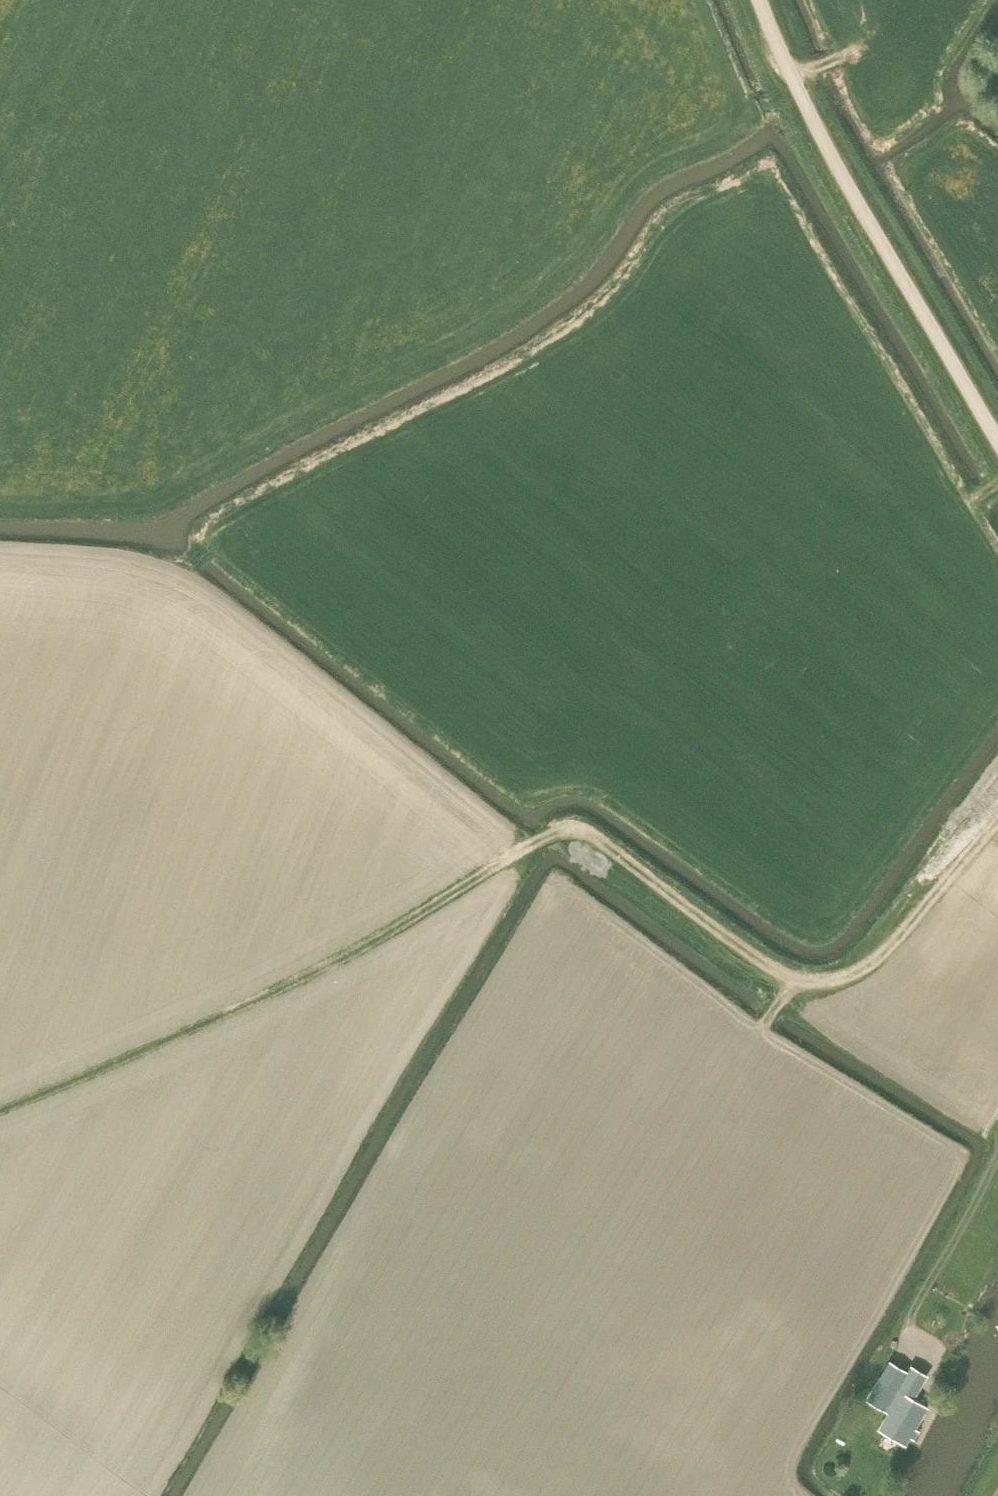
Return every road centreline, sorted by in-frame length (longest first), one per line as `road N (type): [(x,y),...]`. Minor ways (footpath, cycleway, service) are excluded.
road 1 (track): [(0,1111),(372,945),(564,830),(590,835),(787,974),(824,978),(883,946),(997,818)]
road 2 (unclassified): [(997,441),(829,151),(760,0)]

